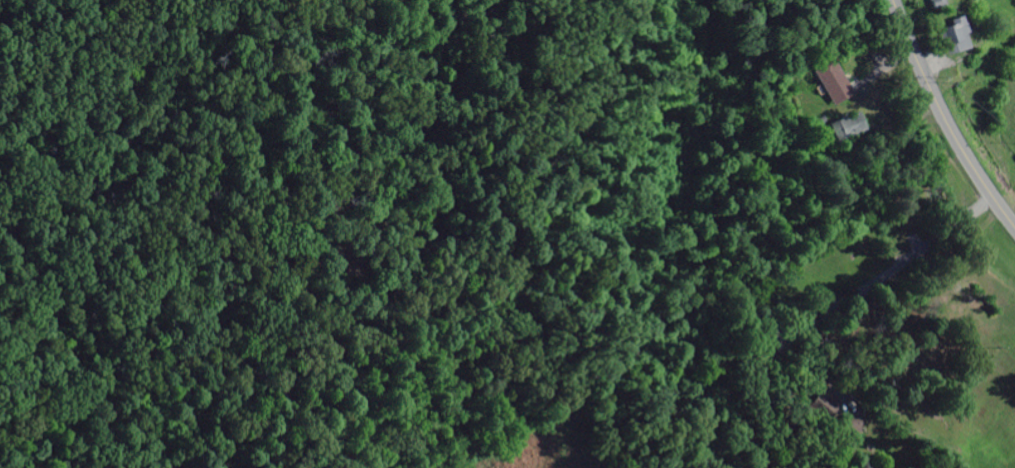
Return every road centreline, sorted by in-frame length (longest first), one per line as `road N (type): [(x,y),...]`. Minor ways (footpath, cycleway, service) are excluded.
road 1 (secondary): [(1014,228),(935,102),(894,0)]

